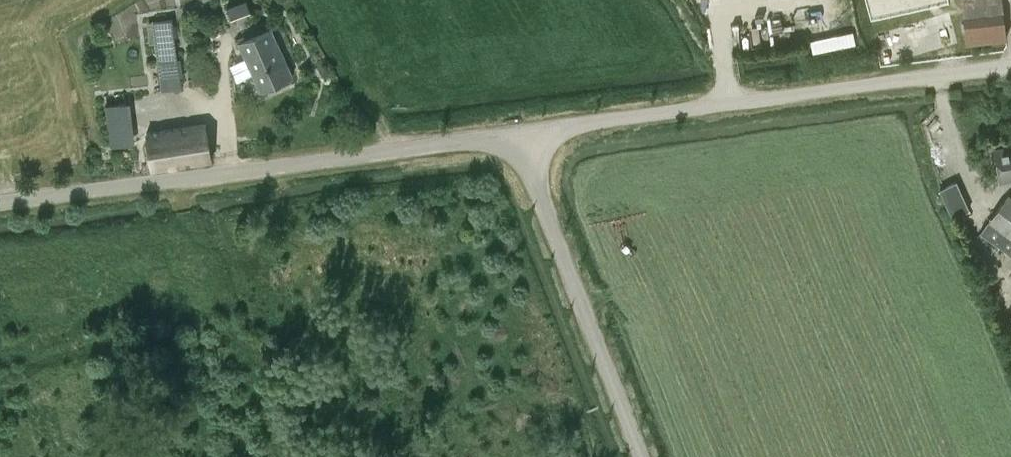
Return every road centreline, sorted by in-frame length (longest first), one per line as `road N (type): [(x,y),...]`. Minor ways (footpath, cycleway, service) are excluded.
road 1 (unclassified): [(0,201),(521,133)]
road 2 (unclassified): [(521,133),(1010,66)]
road 3 (unclassified): [(646,456),(521,133)]

